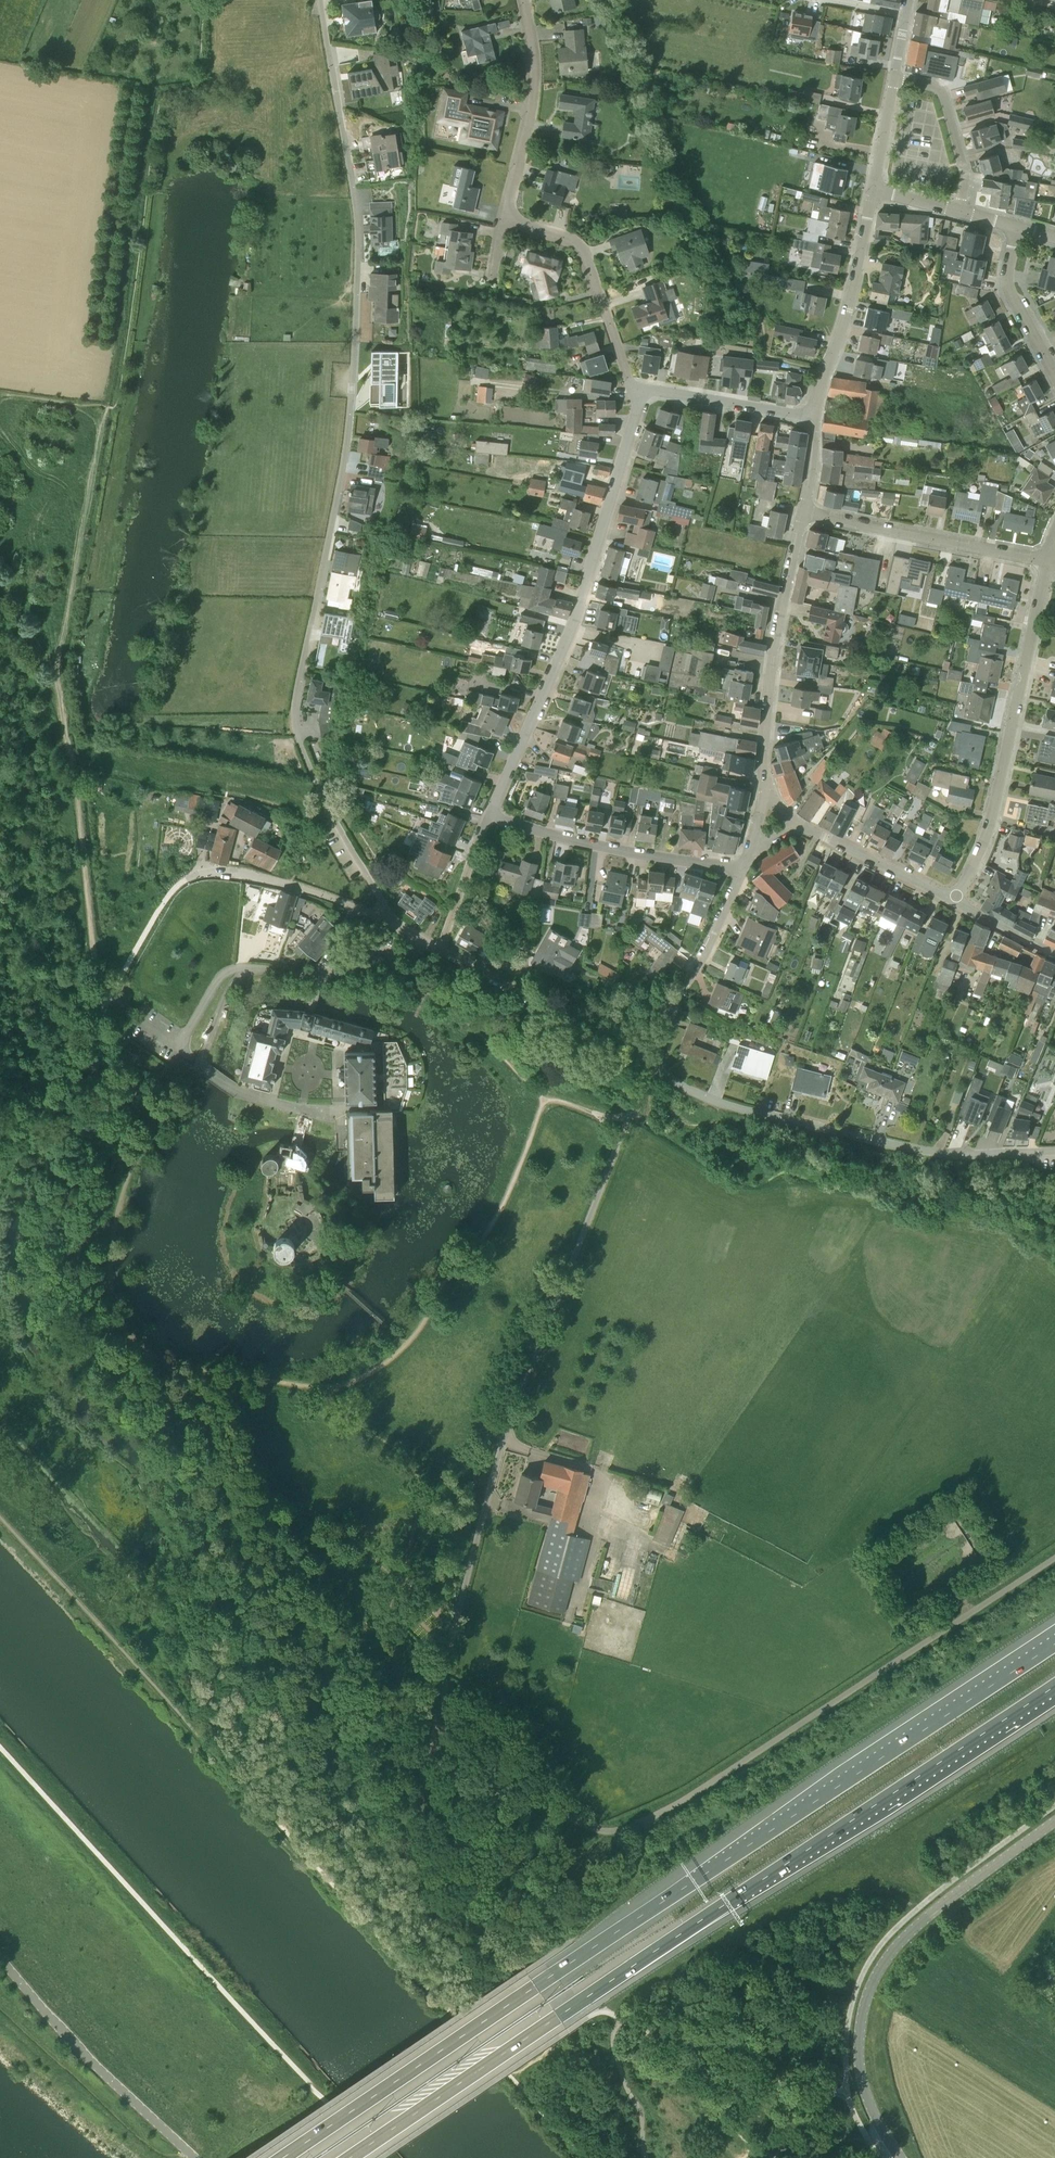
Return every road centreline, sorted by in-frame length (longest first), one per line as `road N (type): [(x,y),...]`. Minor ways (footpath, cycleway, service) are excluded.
road 1 (unclassified): [(393,923),(301,754),(293,720),(342,441),(353,320),(353,171),(322,0)]
road 2 (motorway): [(1054,1644),(272,2157)]
road 3 (motorway): [(337,2157),(1054,1686)]
road 4 (unclassified): [(434,1741),(505,1437),(647,1065)]
road 5 (unclassified): [(393,923),(247,874),(190,877),(164,902),(78,1058),(47,1096),(0,1123)]
road 6 (unclassified): [(650,1819),(1054,1557)]
road 7 (residential): [(489,815),(579,606),(641,390)]
road 8 (tertiary): [(900,2157),(859,2067),(874,1980),(914,1928),(1054,1821)]
road 9 (residential): [(647,1065),(729,1104),(926,1152),(1054,1151)]
road 10 (residential): [(954,900),(981,848),(1047,560)]
road 11 (residential): [(764,799),(776,622),(803,506)]
road 12 (tertiary): [(194,2157),(72,2042),(0,1961)]
road 13 (residential): [(743,867),(574,841),(489,815)]
road 14 (unclassified): [(1047,560),(803,506)]
road 15 (track): [(0,2009),(158,2150),(190,2154)]
road 16 (residential): [(641,390),(628,378),(583,250),(571,239),(501,220)]
road 17 (track): [(0,1277),(21,1358),(47,1402),(123,1465)]
road 18 (residential): [(811,412),(873,189)]
road 19 (residential): [(501,220),(532,85),(523,0)]
road 20 (residential): [(954,900),(794,823)]
road 21 (track): [(640,2026),(756,2157)]
road 22 (residential): [(959,212),(965,175),(942,93),(894,75)]
road 23 (residential): [(811,412),(641,390)]
road 24 (unclassified): [(560,1018),(419,938)]
road 25 (residential): [(1054,376),(1007,282),(1017,227)]
road 26 (residential): [(675,1001),(743,867)]
road 27 (unclassified): [(302,975),(318,977),(374,952),(391,956),(419,938)]
road 28 (track): [(47,1096),(0,1207)]

